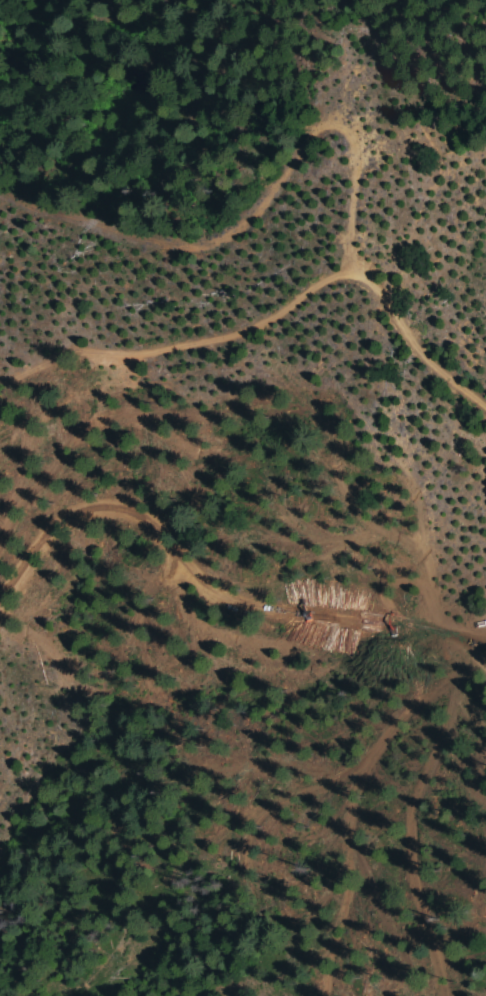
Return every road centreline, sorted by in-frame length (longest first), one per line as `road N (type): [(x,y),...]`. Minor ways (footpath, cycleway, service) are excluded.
road 1 (track): [(0,197),(172,244),(260,206),(322,132),(346,138),(365,169),(371,257),(396,275),(409,325),(485,411)]
road 2 (track): [(485,637),(298,617),(209,590),(123,508),(100,503),(0,614)]
road 3 (track): [(371,257),(197,363),(129,356),(0,384)]

